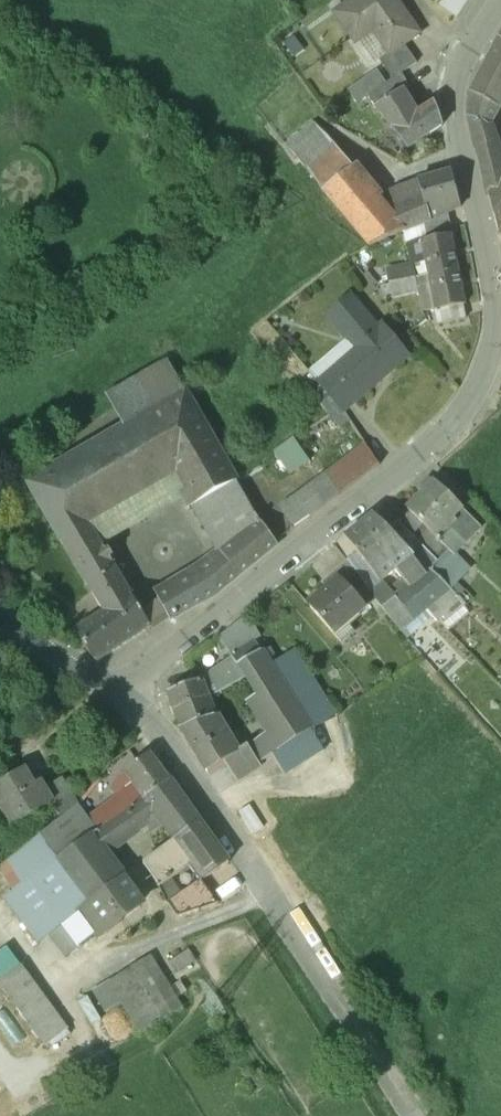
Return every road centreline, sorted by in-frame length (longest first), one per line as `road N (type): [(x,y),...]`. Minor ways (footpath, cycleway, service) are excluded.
road 1 (residential): [(113,694),(432,448),(488,377),(499,337),(496,299),(455,115),(467,57),(500,5)]
road 2 (residential): [(113,694),(147,723),(270,882),(423,1115)]
road 3 (residential): [(0,619),(113,694)]

